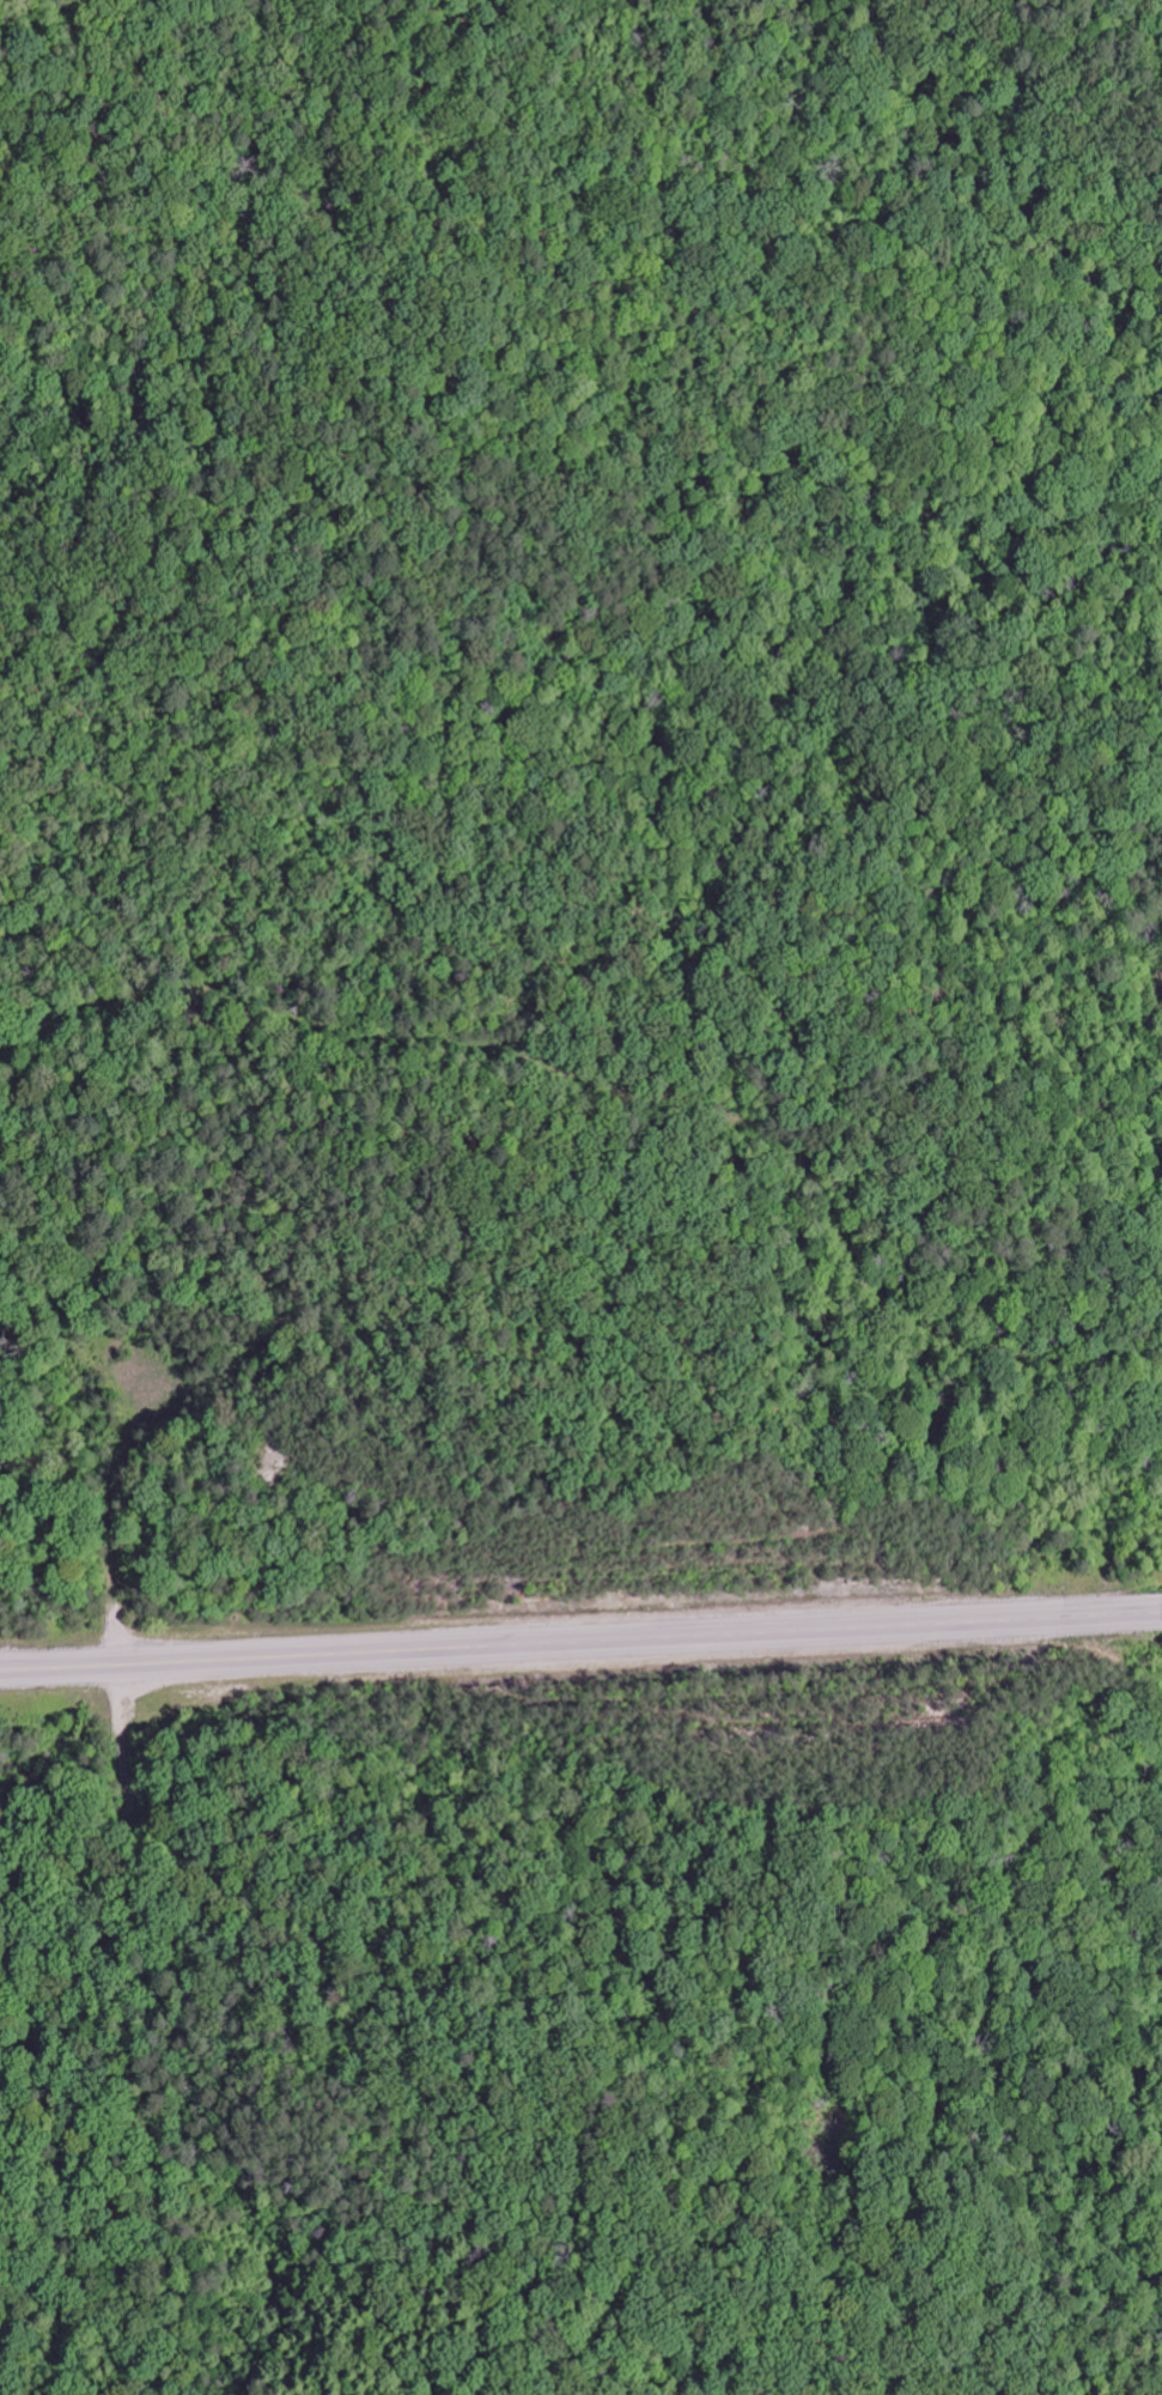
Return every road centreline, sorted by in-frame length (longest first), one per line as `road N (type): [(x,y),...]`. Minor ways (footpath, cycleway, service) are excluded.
road 1 (trunk): [(0,1672),(1161,1612)]

